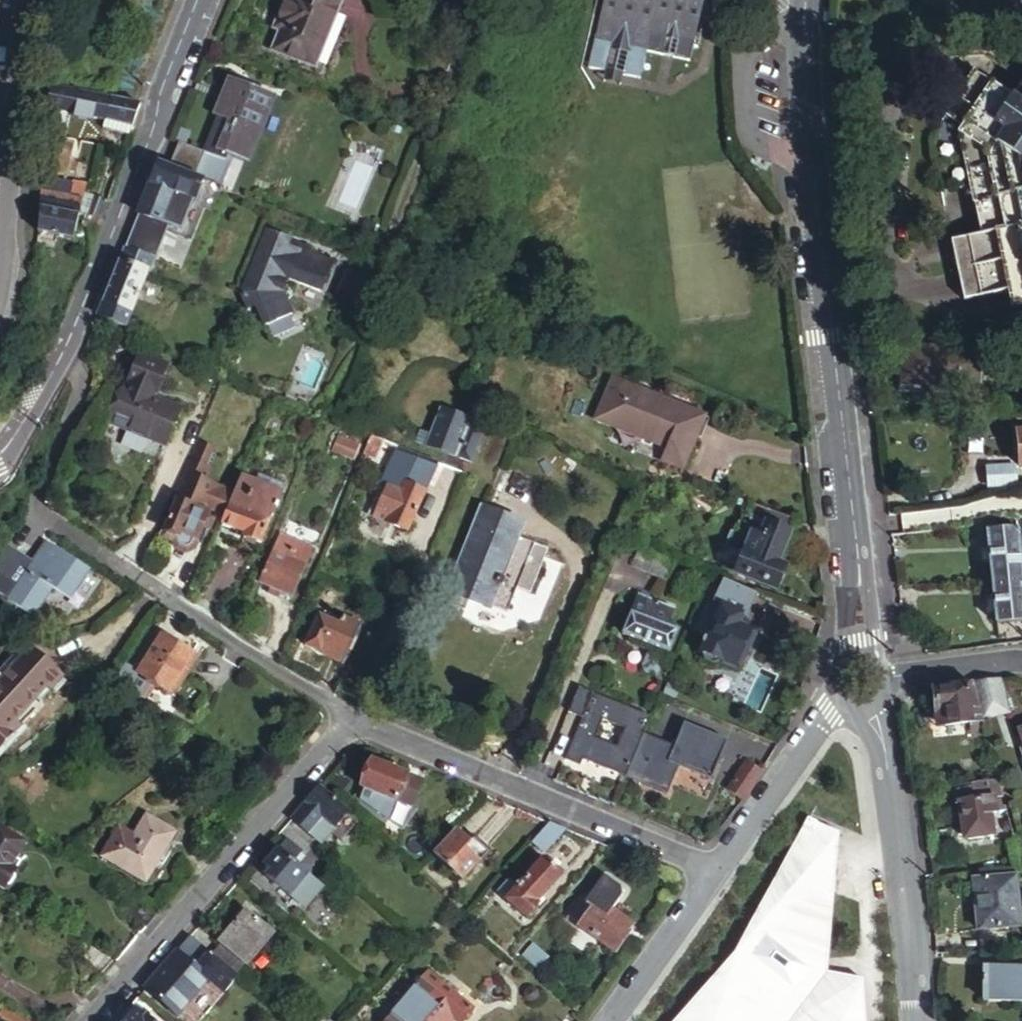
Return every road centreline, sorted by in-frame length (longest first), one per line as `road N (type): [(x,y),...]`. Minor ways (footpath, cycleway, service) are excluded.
road 1 (residential): [(804,0),(864,662)]
road 2 (residential): [(63,353),(79,361),(85,387),(41,499),(48,518),(354,717)]
road 3 (residential): [(90,1020),(354,717)]
road 4 (residential): [(354,717),(718,871)]
road 5 (residential): [(196,0),(63,353)]
road 6 (residential): [(870,710),(885,741),(894,795),(919,1020)]
road 7 (residential): [(843,702),(718,871)]
road 8 (tertiary): [(14,0),(0,195)]
road 9 (residential): [(718,871),(610,1020)]
road 10 (residential): [(886,679),(1021,659)]

